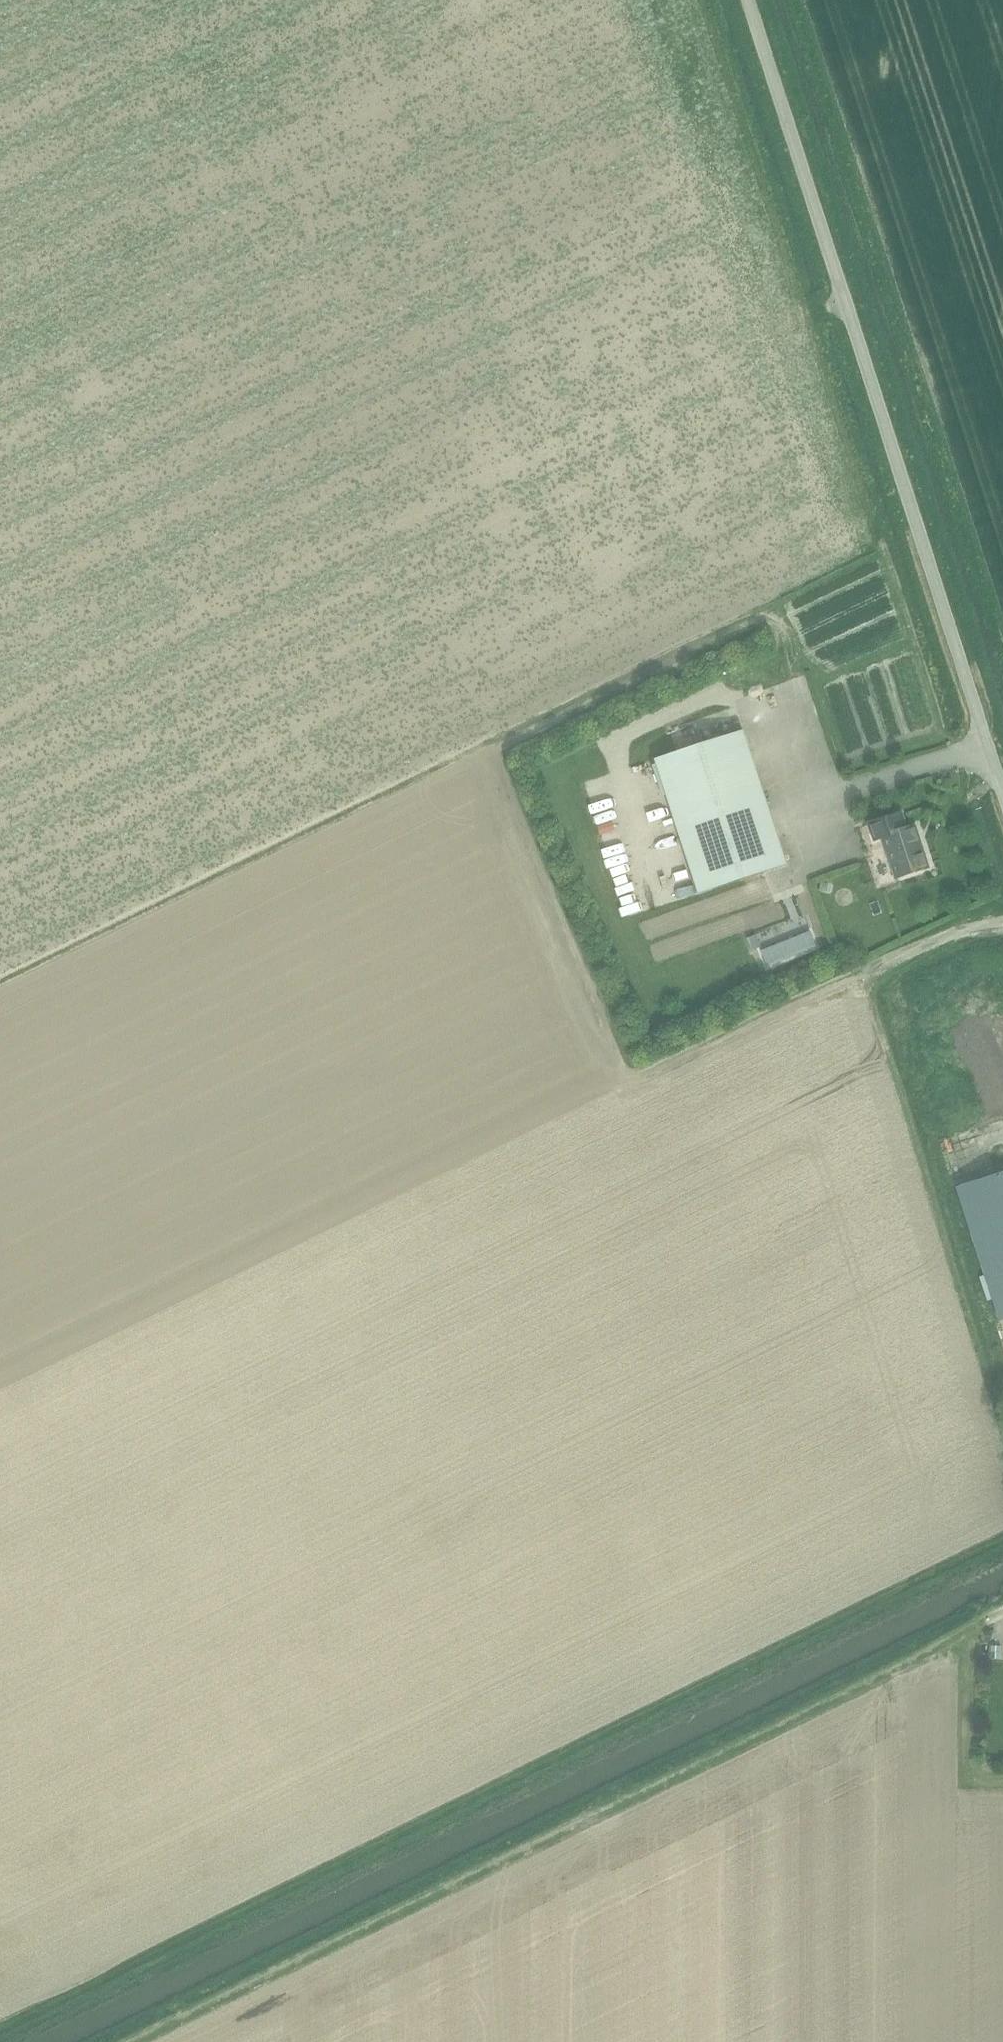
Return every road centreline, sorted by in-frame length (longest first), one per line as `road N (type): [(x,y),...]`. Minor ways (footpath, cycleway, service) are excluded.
road 1 (unclassified): [(1002,795),(747,0)]

